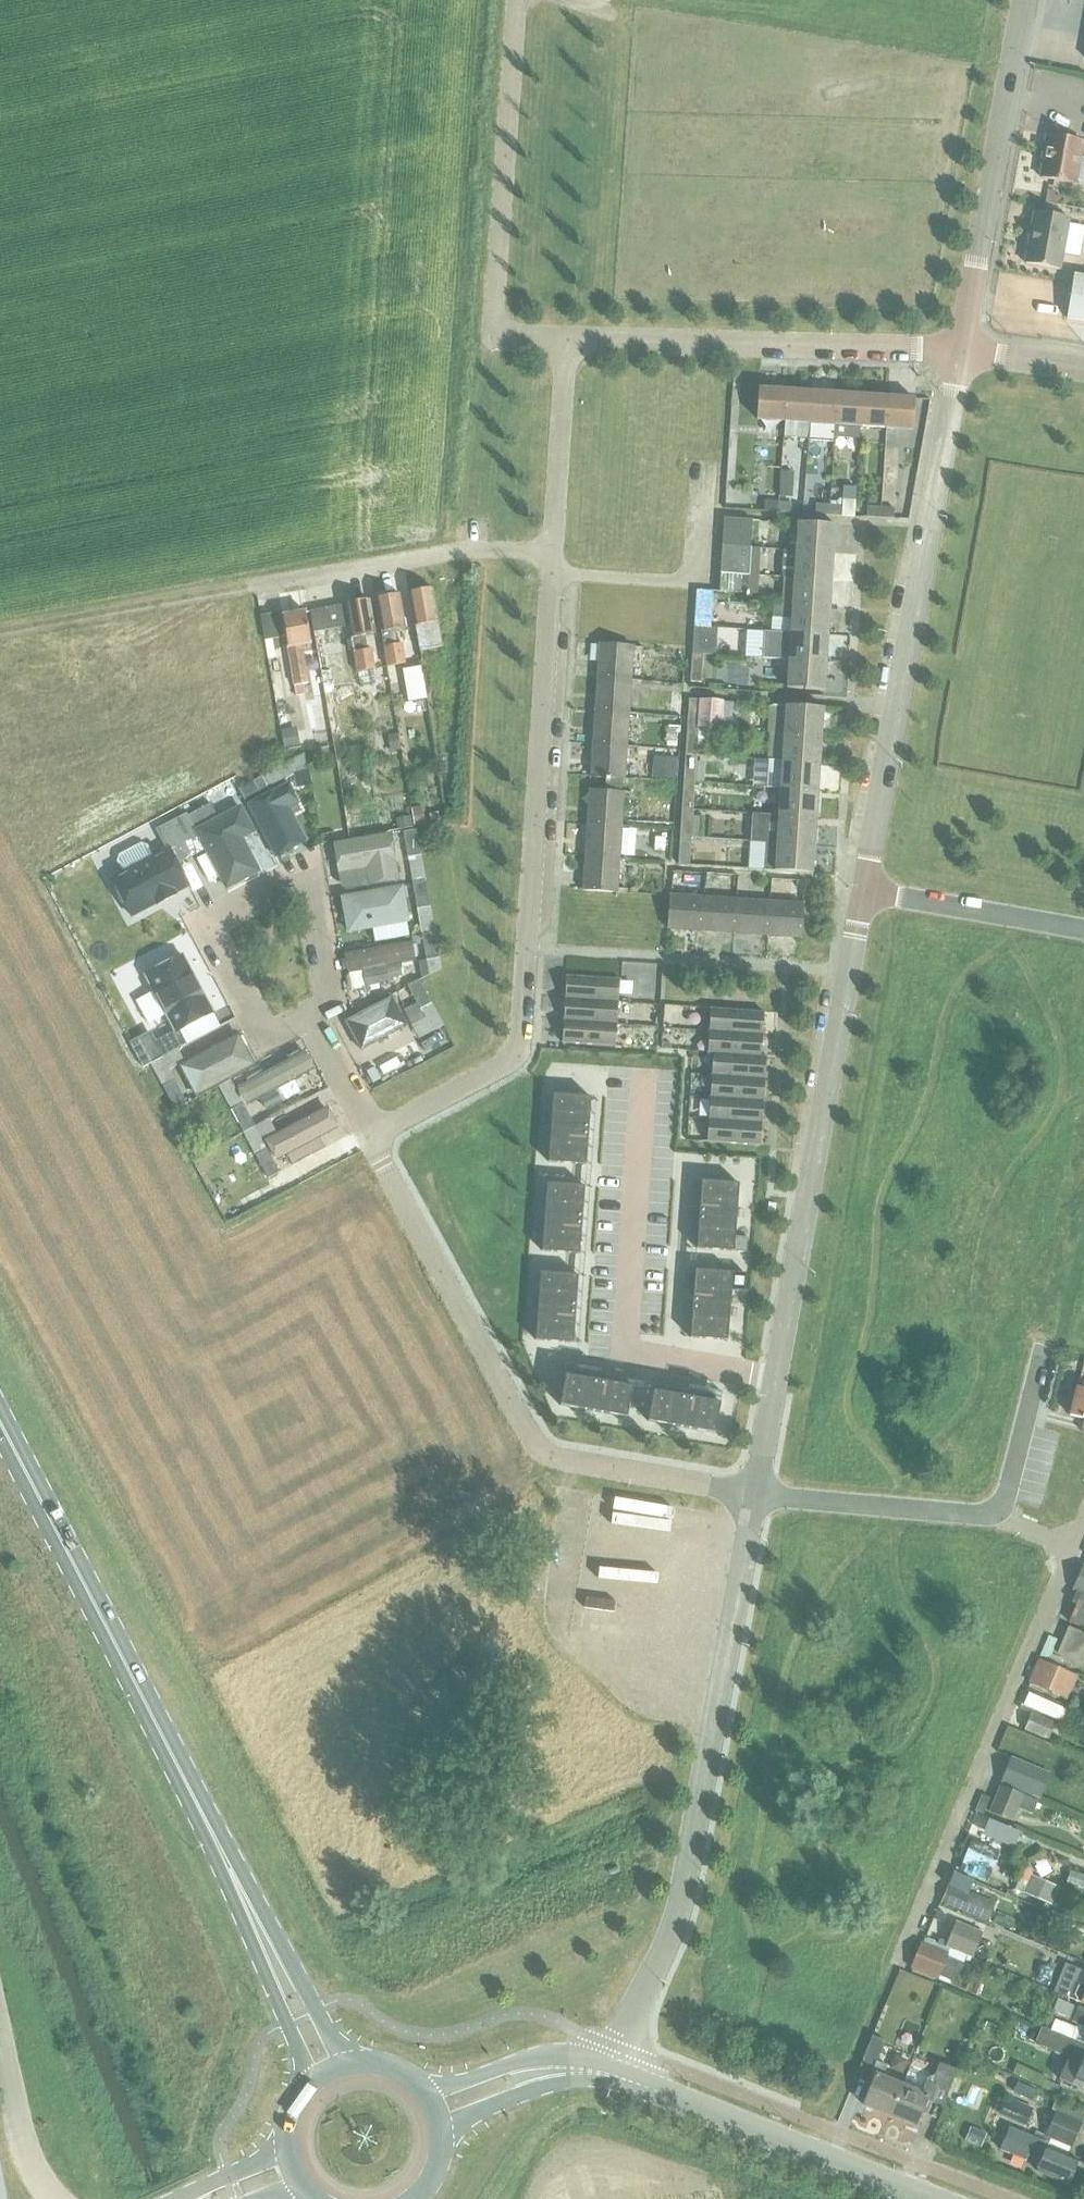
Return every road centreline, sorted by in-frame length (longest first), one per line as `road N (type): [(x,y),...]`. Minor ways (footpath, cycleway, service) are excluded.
road 1 (primary): [(335,2075),(0,1420)]
road 2 (residential): [(377,1130),(516,1056),(550,574)]
road 3 (residential): [(755,1489),(864,891)]
road 4 (residential): [(611,2073),(676,1909),(709,1772),(755,1489)]
road 5 (residential): [(755,1489),(549,1455),(384,1163),(377,1130)]
road 6 (residential): [(864,891),(963,351)]
road 7 (residential): [(899,1963),(1066,1553)]
road 8 (residential): [(567,342),(963,351)]
road 9 (residential): [(567,342),(517,332),(496,308),(519,0)]
road 10 (residential): [(313,1018),(328,999),(310,868),(285,872),(221,914),(217,938),(267,1022)]
road 11 (residential): [(963,351),(1025,0)]
road 12 (residential): [(611,2073),(936,2198)]
road 13 (residential): [(1001,1517),(1083,1191)]
road 14 (residential): [(255,585),(475,549),(551,553)]
road 15 (track): [(255,585),(0,628)]
road 16 (residential): [(550,574),(683,581),(697,572),(701,469)]
road 17 (residential): [(1001,1517),(755,1489)]
road 18 (residential): [(1083,928),(864,891)]
road 19 (residential): [(551,553),(567,342)]
road 20 (residential): [(433,2111),(517,2081),(611,2073)]
road 21 (unclassified): [(0,2030),(20,2130),(54,2198)]
road 22 (residential): [(377,1130),(313,1018)]
road 23 (residential): [(1083,370),(963,351)]

